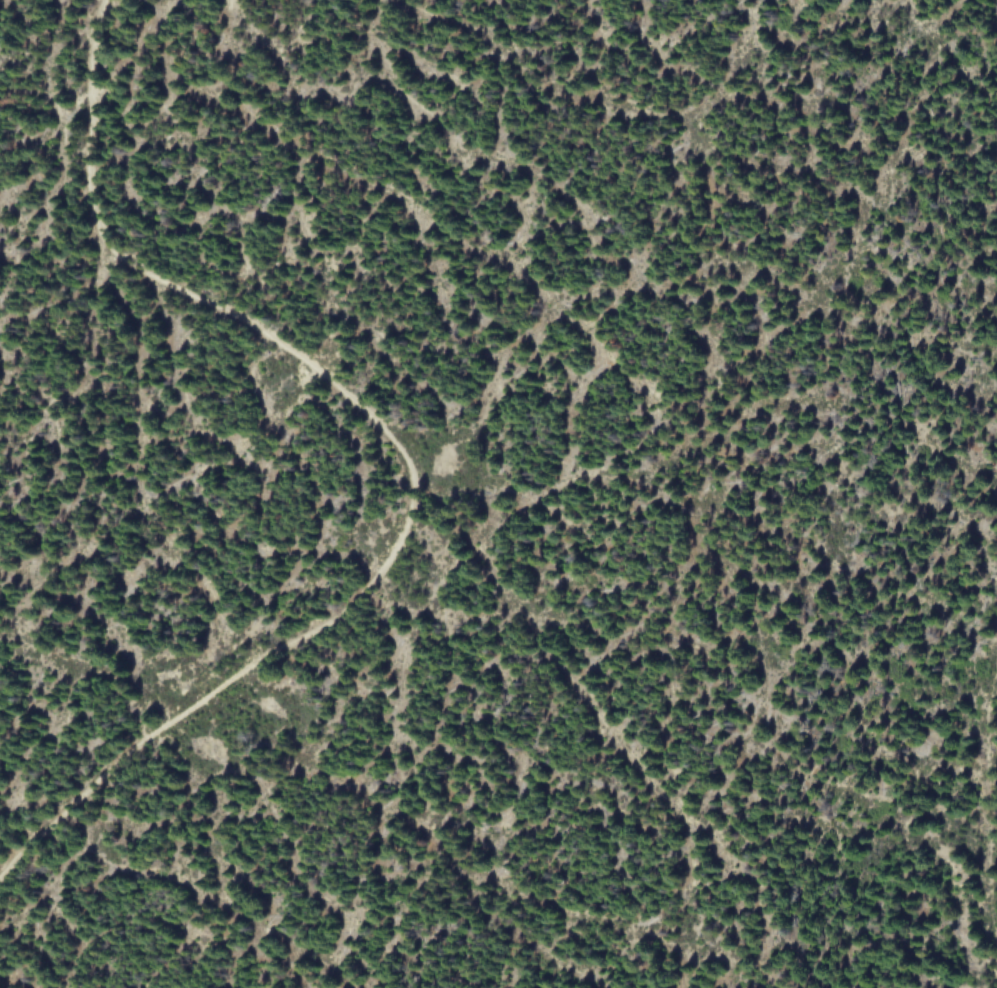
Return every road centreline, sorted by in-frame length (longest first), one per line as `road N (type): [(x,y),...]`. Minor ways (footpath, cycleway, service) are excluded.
road 1 (track): [(0,874),(109,771),(330,621),(374,582),(412,511),(405,454),(383,428),(283,344),(136,268),(108,245),(90,190),(93,40),(103,0)]

